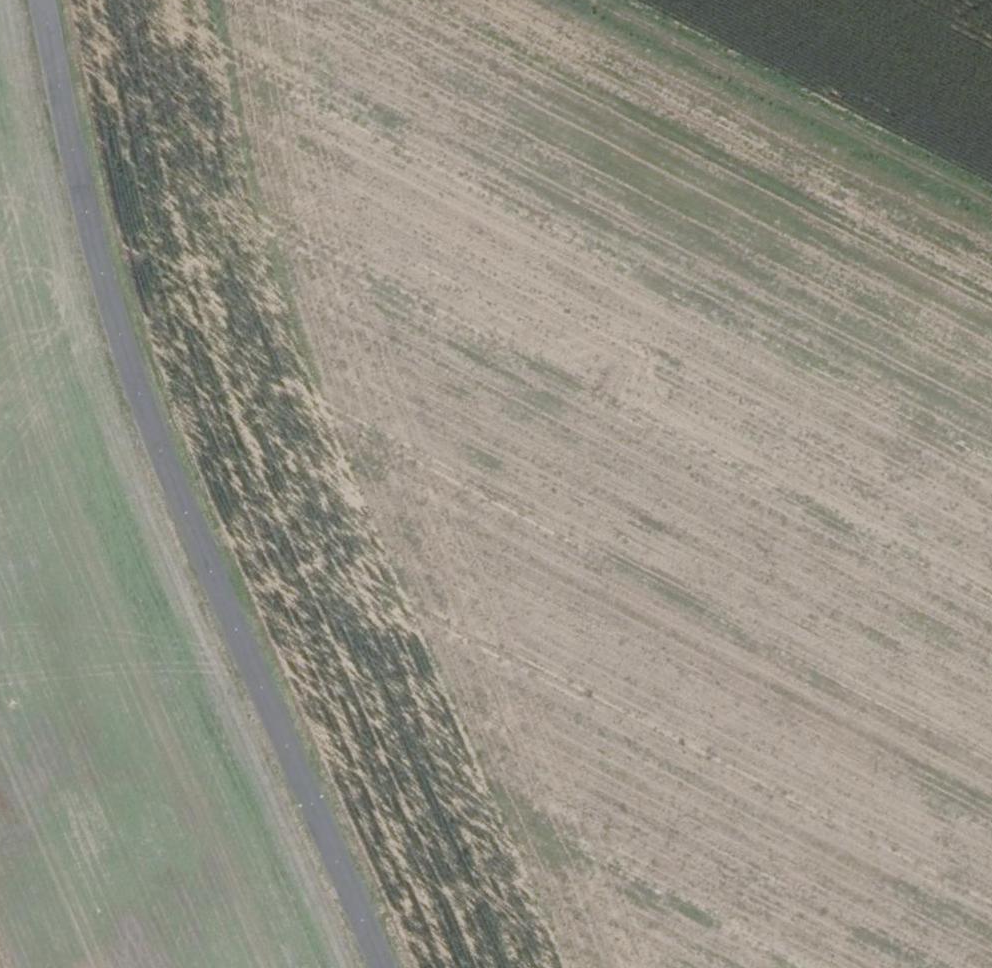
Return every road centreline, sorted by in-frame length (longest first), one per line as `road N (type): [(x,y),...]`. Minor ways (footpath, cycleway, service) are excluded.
road 1 (tertiary): [(385,967),(154,435),(104,290),(42,0)]
road 2 (track): [(590,0),(991,209)]

